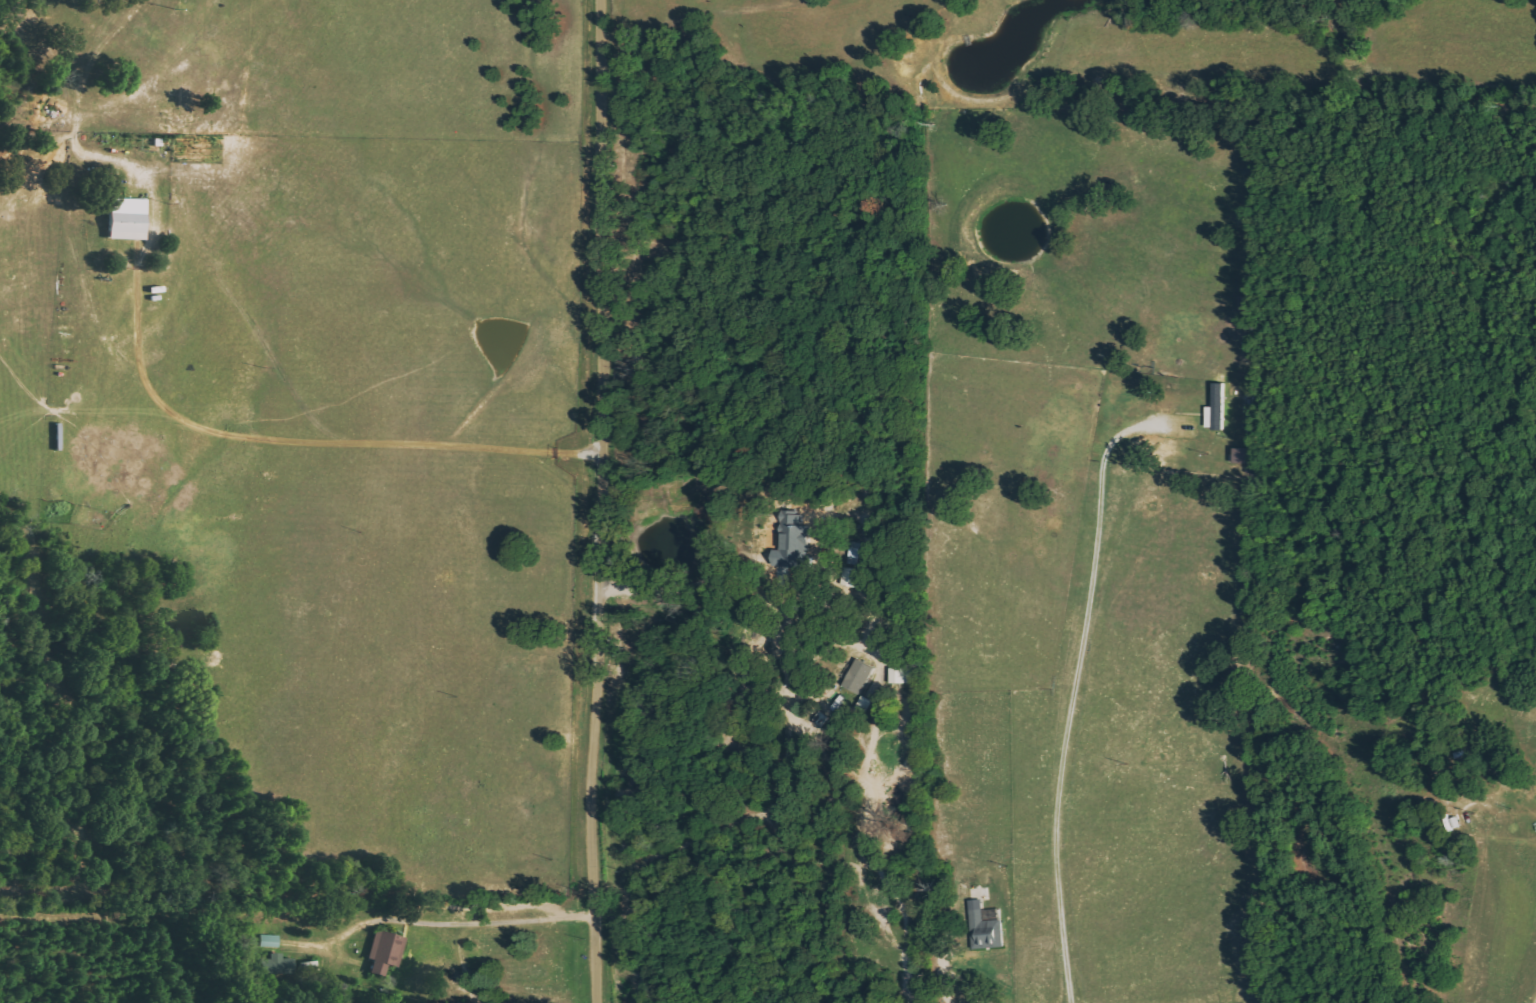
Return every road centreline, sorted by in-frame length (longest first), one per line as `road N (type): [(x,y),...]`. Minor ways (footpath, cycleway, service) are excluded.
road 1 (residential): [(597,1002),(595,0)]

